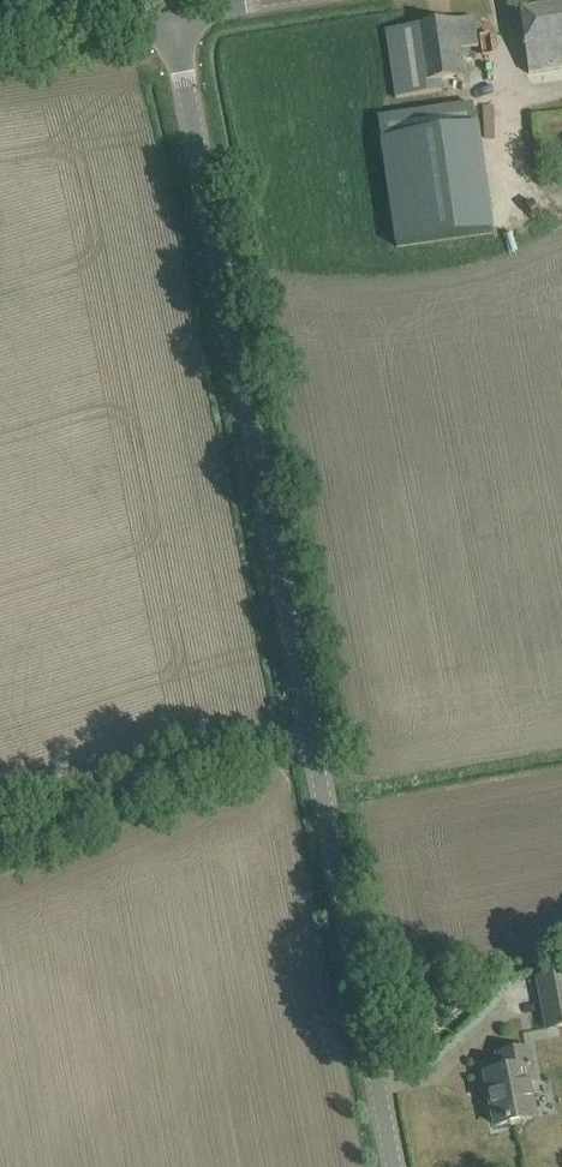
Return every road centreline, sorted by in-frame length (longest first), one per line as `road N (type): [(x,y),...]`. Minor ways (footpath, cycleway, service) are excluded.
road 1 (unclassified): [(311,739),(172,12)]
road 2 (unclassified): [(395,1166),(311,739)]
road 3 (unclassified): [(0,856),(311,739)]
road 4 (unclassified): [(0,37),(172,12)]

